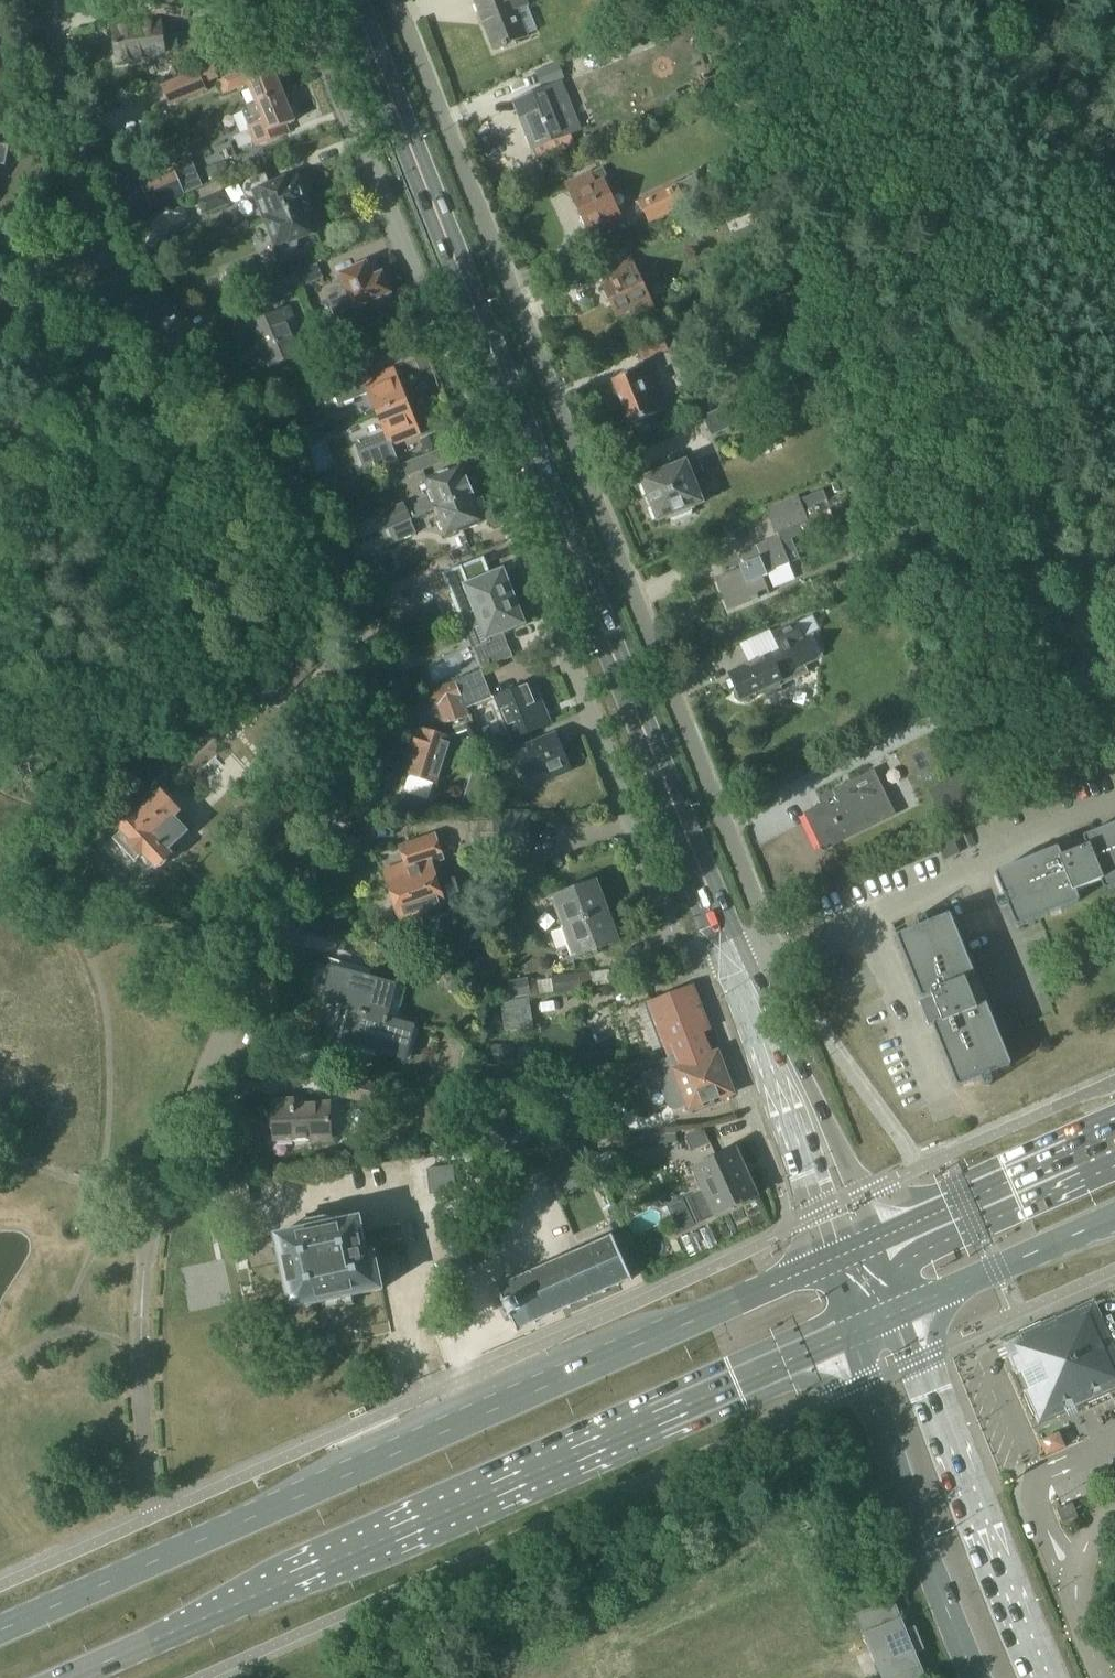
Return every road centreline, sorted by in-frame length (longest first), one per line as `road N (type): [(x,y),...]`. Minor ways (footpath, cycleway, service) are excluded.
road 1 (residential): [(143,1285),(167,1170),(348,771),(369,683),(349,595),(305,501),(249,418),(129,306)]
road 2 (unclassified): [(304,0),(687,956),(736,956)]
road 3 (primary): [(736,956),(353,0)]
road 4 (unclassified): [(396,0),(770,943)]
road 5 (primary): [(830,1262),(0,1627)]
road 6 (primary): [(74,1677),(853,1334)]
road 7 (primary): [(1049,1677),(900,1313)]
road 8 (primary): [(853,1334),(975,1677)]
road 9 (primary): [(736,956),(738,987),(830,1262)]
road 10 (residential): [(129,306),(61,114),(49,0)]
road 11 (primary): [(873,1242),(766,996),(736,956)]
road 12 (primary): [(1114,1135),(873,1242)]
road 13 (primary): [(900,1313),(1114,1217)]
road 14 (unclassified): [(1108,1677),(1070,1583),(1080,1549),(1114,1522)]
road 15 (residential): [(0,255),(129,306)]

